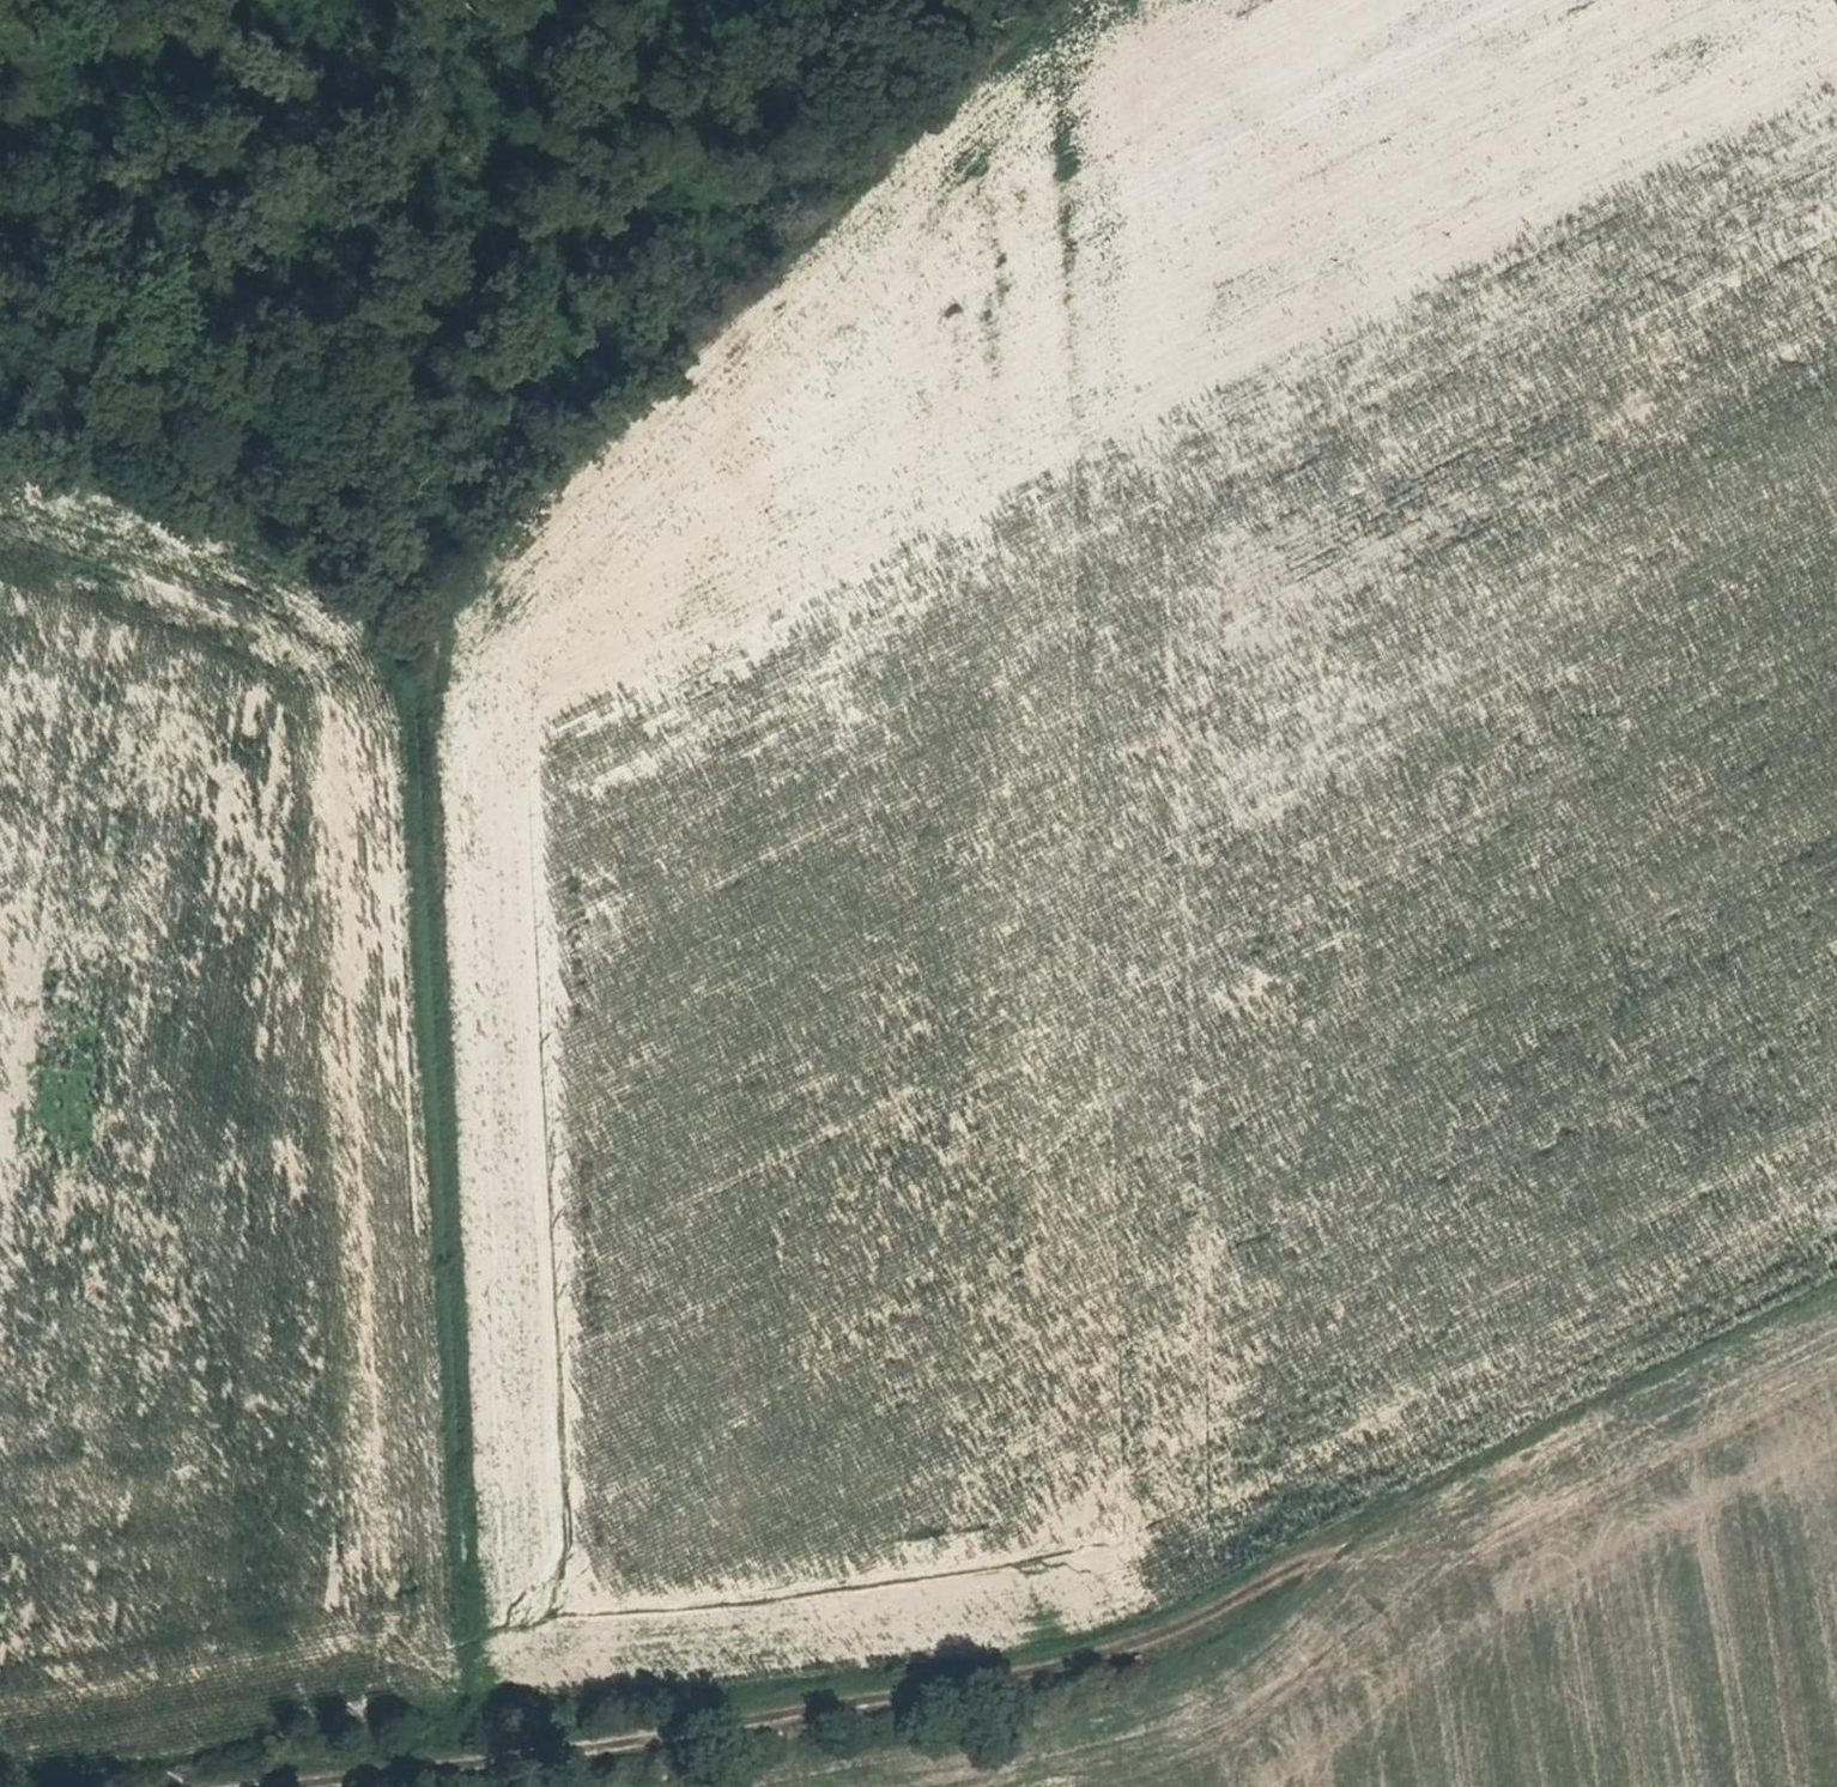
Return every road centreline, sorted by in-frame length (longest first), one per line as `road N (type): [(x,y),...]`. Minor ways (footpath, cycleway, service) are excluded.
road 1 (track): [(325,1786),(529,1761),(904,1697)]

